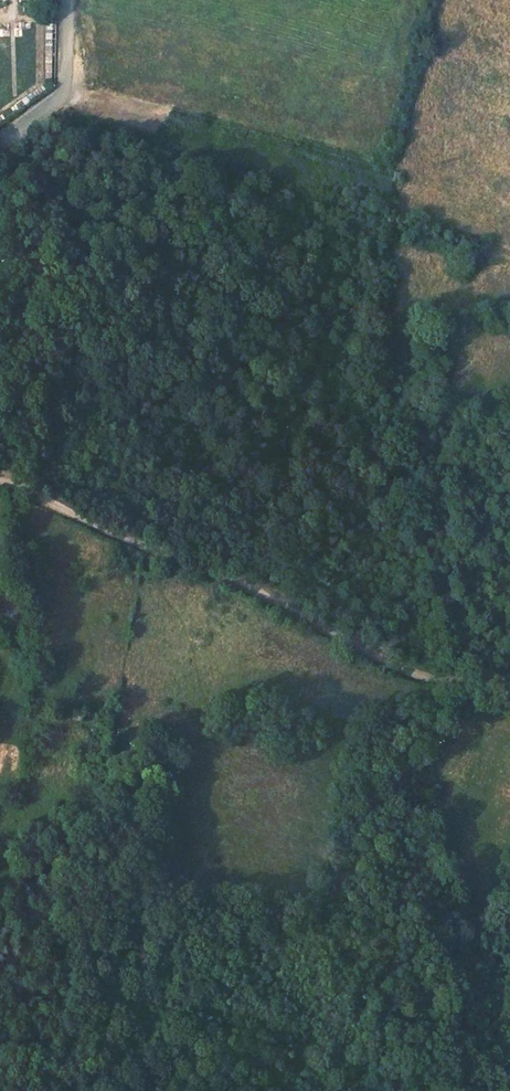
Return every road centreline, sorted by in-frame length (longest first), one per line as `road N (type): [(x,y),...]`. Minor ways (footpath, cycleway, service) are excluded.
road 1 (track): [(509,678),(449,677),(397,664),(218,572),(0,481)]
road 2 (residential): [(0,139),(61,91),(67,0)]

